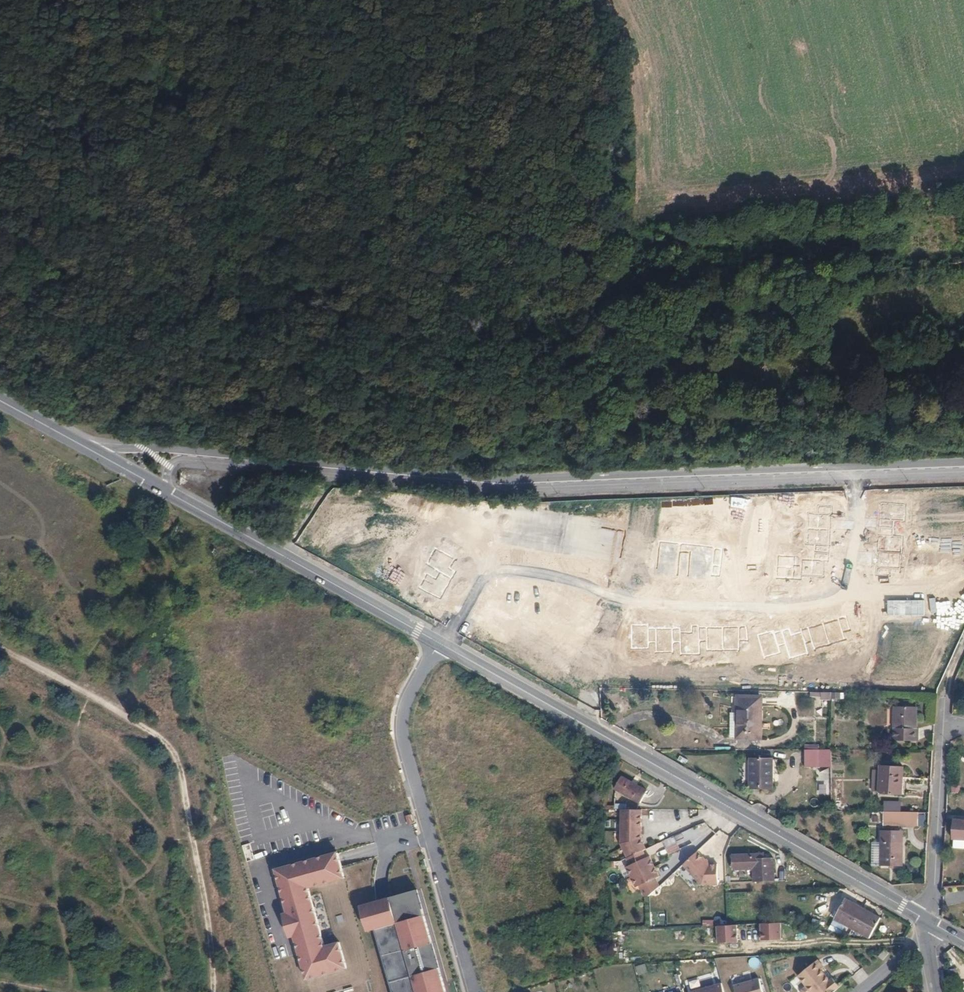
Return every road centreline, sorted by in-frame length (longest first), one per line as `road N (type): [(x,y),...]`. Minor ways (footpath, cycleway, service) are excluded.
road 1 (tertiary): [(856,463),(555,472),(185,442),(103,455)]
road 2 (secondary): [(930,921),(442,646)]
road 3 (secondary): [(437,644),(103,455)]
road 4 (residential): [(437,644),(404,700),(403,754),(472,991)]
road 5 (residential): [(442,646),(478,578),(493,566),(635,592)]
road 6 (residential): [(635,592),(778,605),(828,597),(848,585)]
road 7 (residential): [(942,727),(930,921)]
road 8 (residential): [(848,585),(856,463)]

